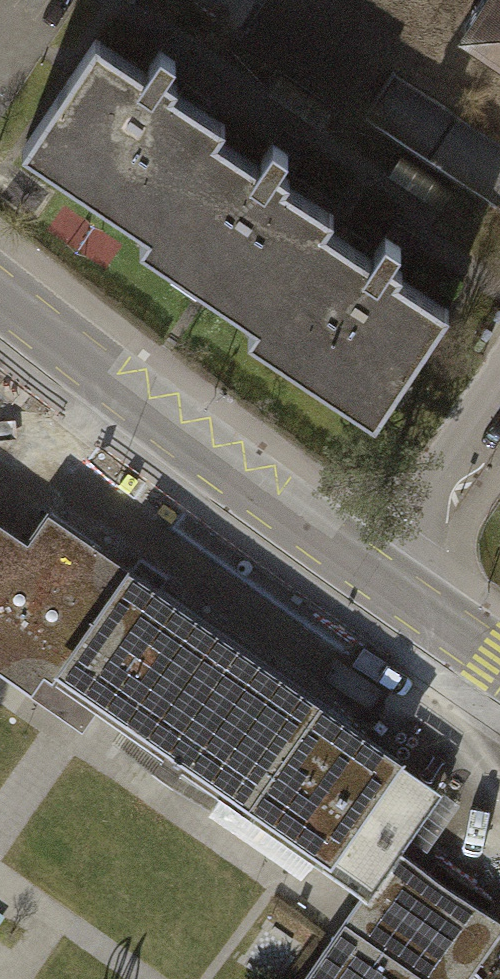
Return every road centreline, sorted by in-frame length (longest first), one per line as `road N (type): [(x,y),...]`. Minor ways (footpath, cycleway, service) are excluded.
road 1 (secondary): [(0,294),(376,576)]
road 2 (residential): [(376,576),(499,395)]
road 3 (secondary): [(376,576),(499,663)]

